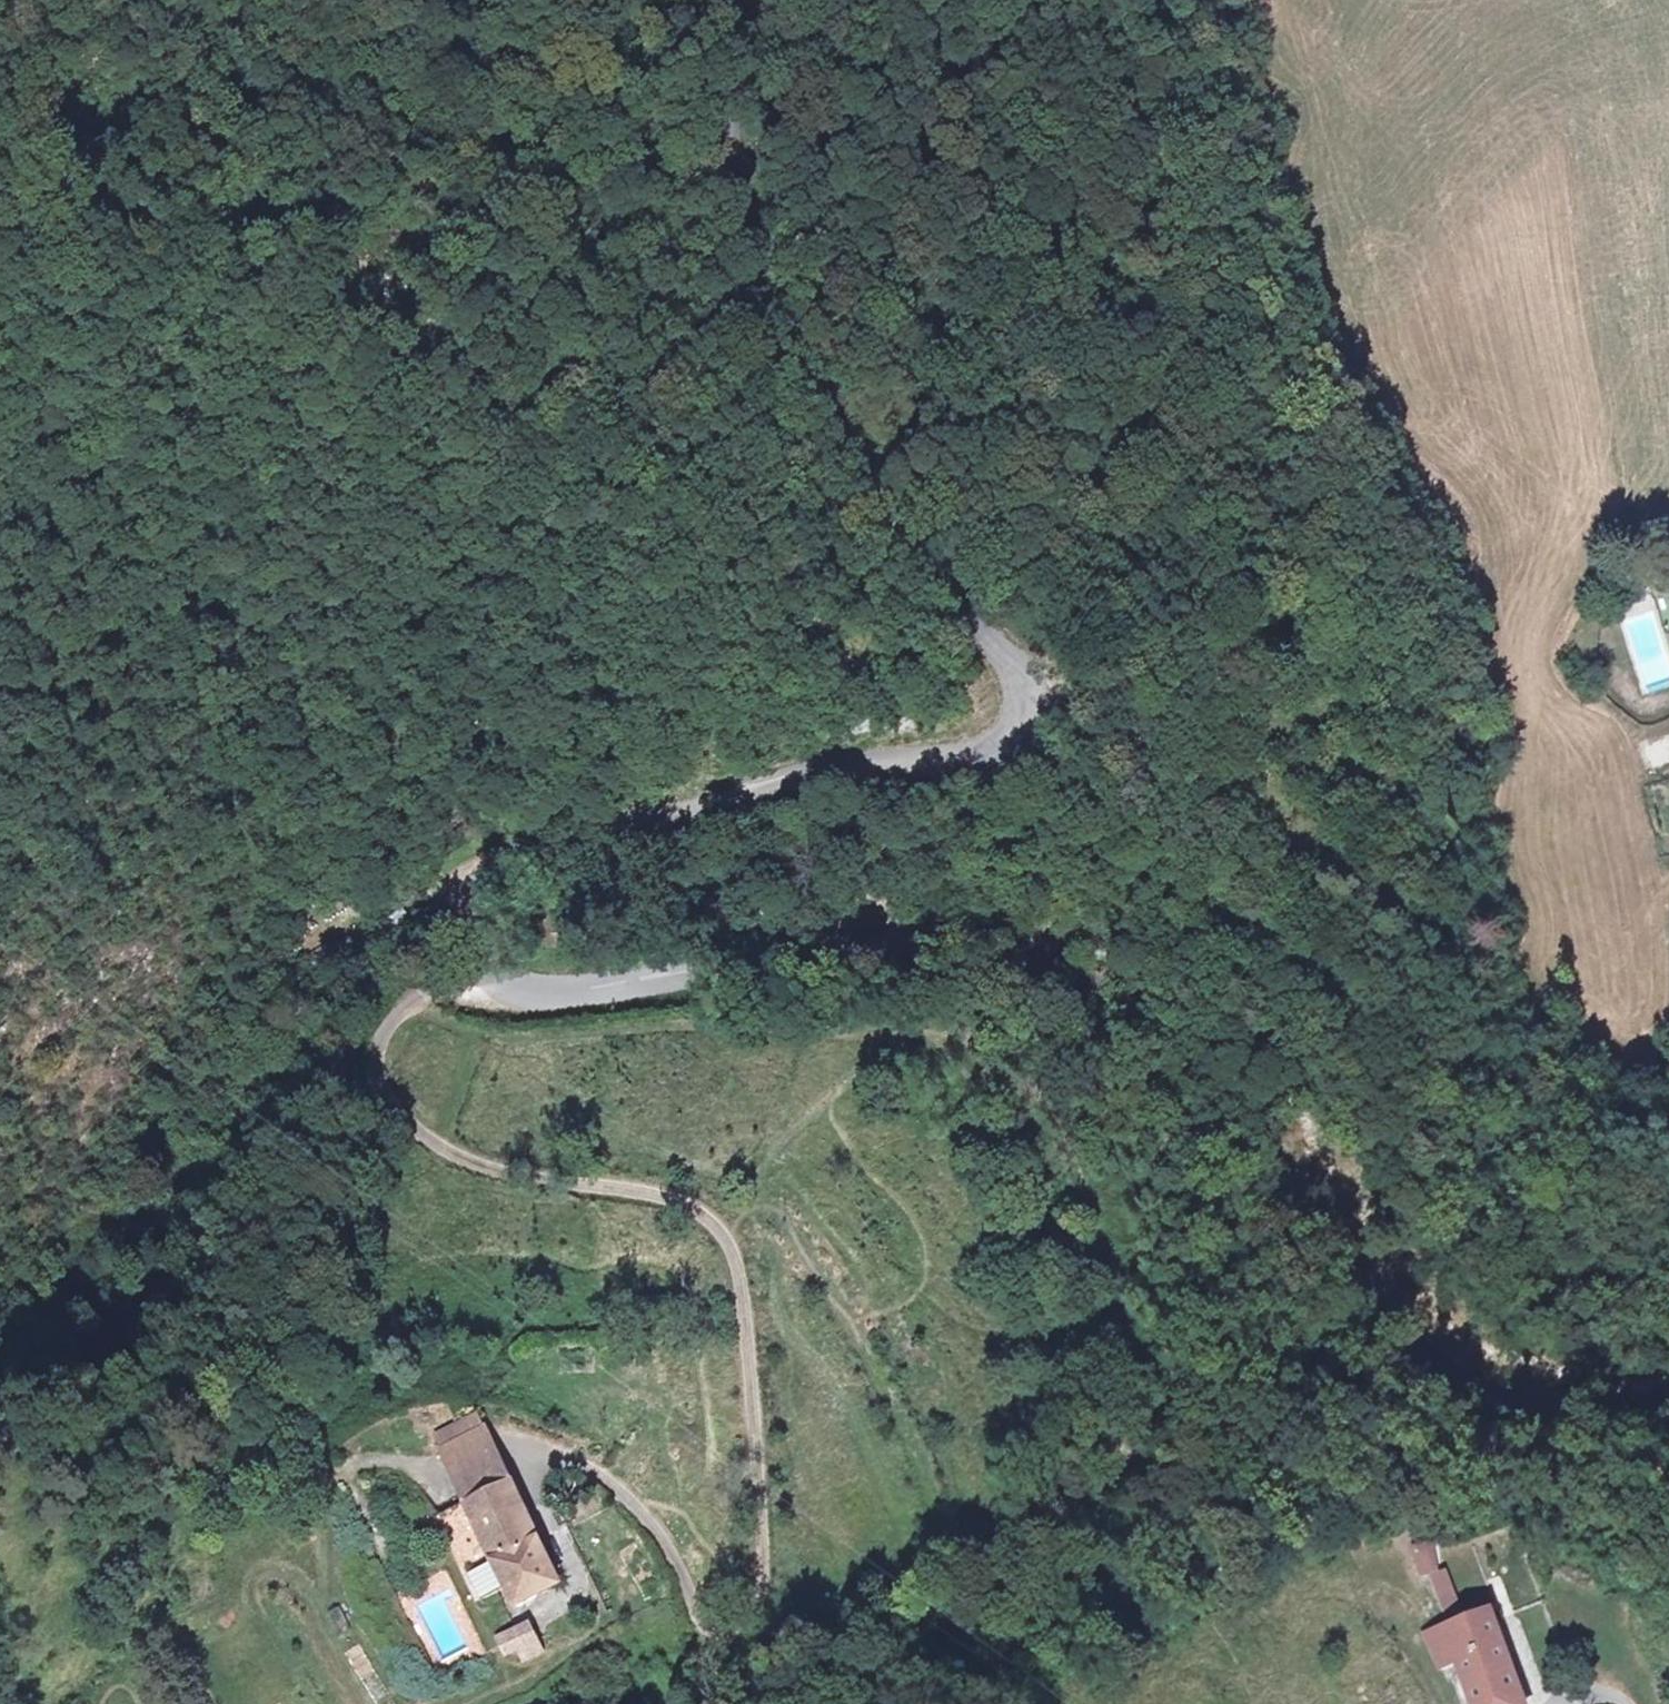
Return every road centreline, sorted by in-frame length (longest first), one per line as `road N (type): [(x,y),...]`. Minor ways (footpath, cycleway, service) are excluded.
road 1 (residential): [(1668,1423),(1584,1428),(1444,1382),(1248,1125),(1096,982),(1046,960),(979,944),(819,950),(563,997),(522,996),(478,977),(464,914),(481,872),(528,850),(823,768),(972,759),(1007,736),(1023,712),(1025,690),(1014,660),(885,515),(744,253),(729,183),(738,0)]

